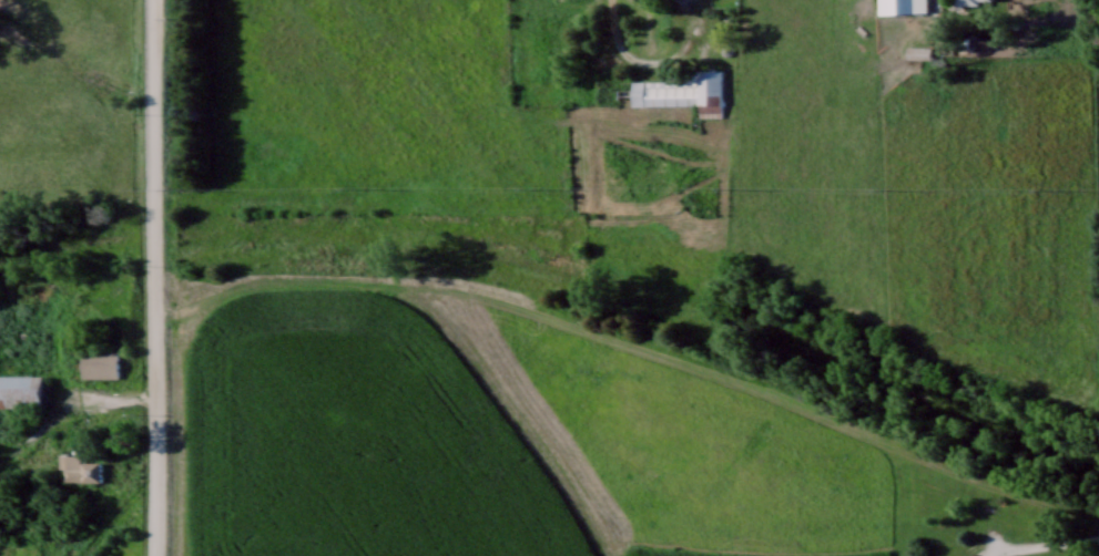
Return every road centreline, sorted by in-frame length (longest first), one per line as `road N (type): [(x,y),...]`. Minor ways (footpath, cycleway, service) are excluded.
road 1 (residential): [(154,555),(152,0)]

